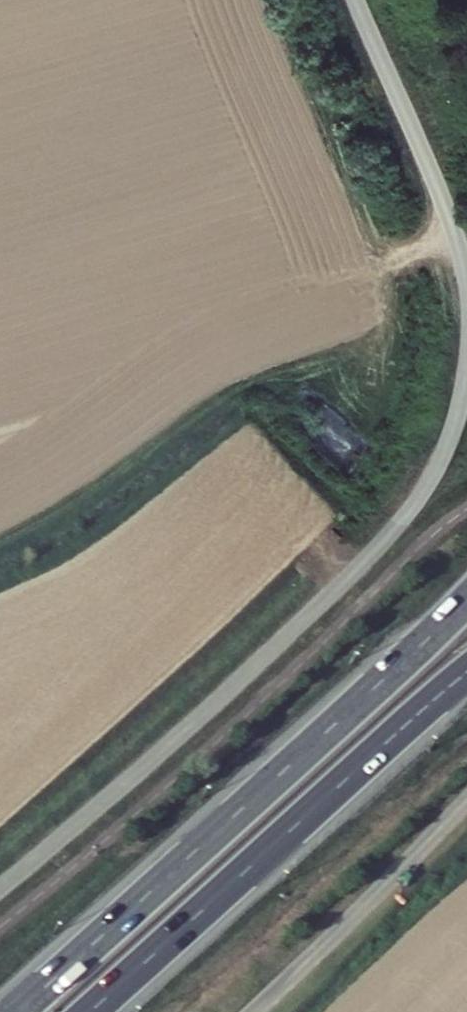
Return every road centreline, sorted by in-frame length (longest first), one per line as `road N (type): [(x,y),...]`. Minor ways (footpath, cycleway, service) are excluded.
road 1 (trunk): [(466,601),(17,1011)]
road 2 (trunk): [(92,1011),(466,670)]

